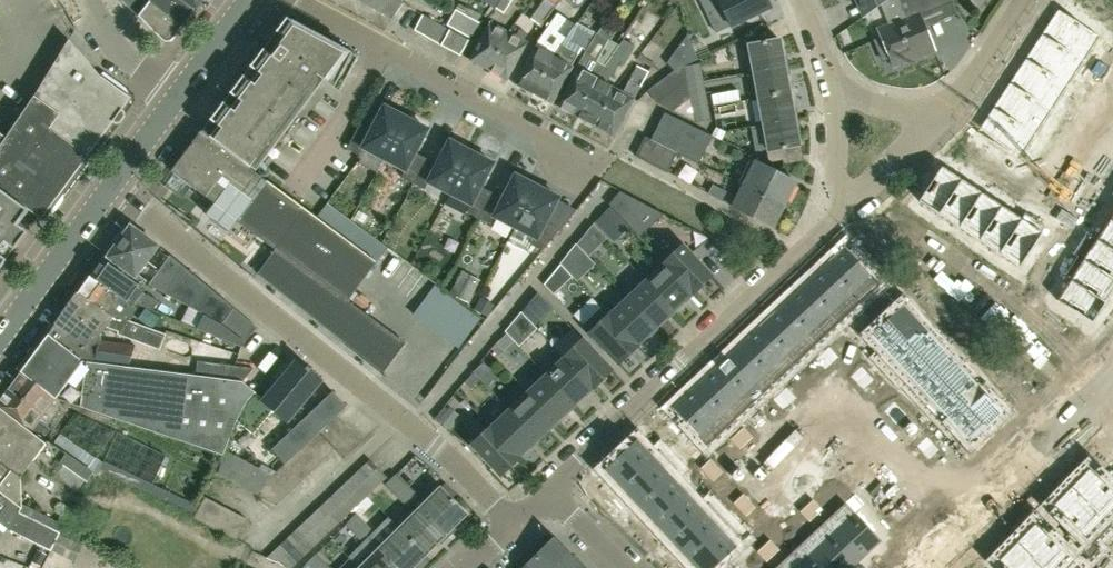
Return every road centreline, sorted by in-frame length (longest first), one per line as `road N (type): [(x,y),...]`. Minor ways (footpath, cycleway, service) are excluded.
road 1 (residential): [(515,523),(316,346),(117,191)]
road 2 (residential): [(549,490),(847,205)]
road 3 (residential): [(596,163),(299,0)]
road 4 (residential): [(936,567),(1070,433),(1112,378)]
road 5 (tertiary): [(0,341),(117,191)]
road 6 (residential): [(940,126),(1030,0)]
road 7 (residential): [(189,88),(106,22),(93,0)]
road 8 (tertiary): [(117,191),(189,88)]
road 9 (residential): [(847,205),(940,126)]

